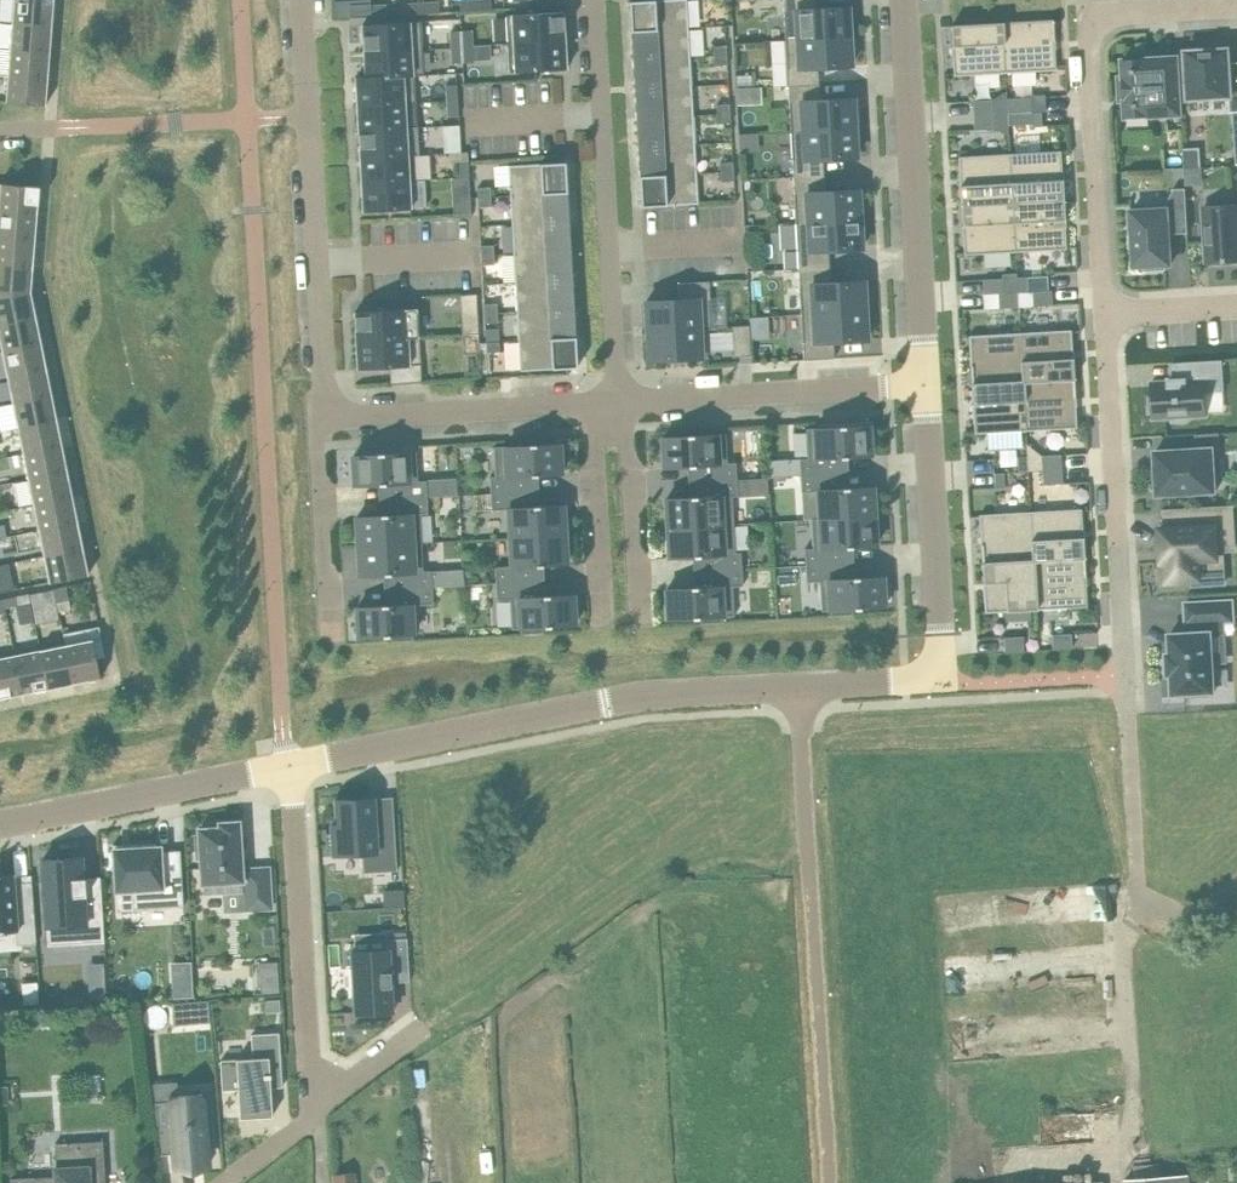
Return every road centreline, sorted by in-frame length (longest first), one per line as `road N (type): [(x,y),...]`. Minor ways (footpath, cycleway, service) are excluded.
road 1 (residential): [(1103,315),(1138,895),(1163,915),(1194,915),(1236,884)]
road 2 (unclassified): [(288,769),(647,694),(800,687)]
road 3 (unclassified): [(800,687),(830,1182)]
road 4 (residential): [(1236,5),(1106,14),(1095,21),(1089,42),(1103,315)]
road 5 (residential): [(326,419),(301,0)]
road 6 (residential): [(595,0),(617,401)]
road 7 (residential): [(927,383),(905,0)]
road 8 (residential): [(311,1107),(288,769)]
road 9 (residential): [(927,383),(617,401)]
road 10 (residential): [(944,677),(927,383)]
road 11 (residential): [(0,824),(288,769)]
road 12 (residential): [(608,402),(326,419)]
road 13 (residential): [(326,419),(316,442),(329,635)]
road 14 (residential): [(609,424),(626,446),(637,615)]
road 15 (residential): [(609,424),(596,447),(606,617)]
road 16 (unclassified): [(800,687),(944,677)]
road 17 (residential): [(427,1026),(311,1107)]
road 18 (residential): [(1236,307),(1103,315)]
road 19 (residential): [(311,1107),(311,1119),(223,1182)]

